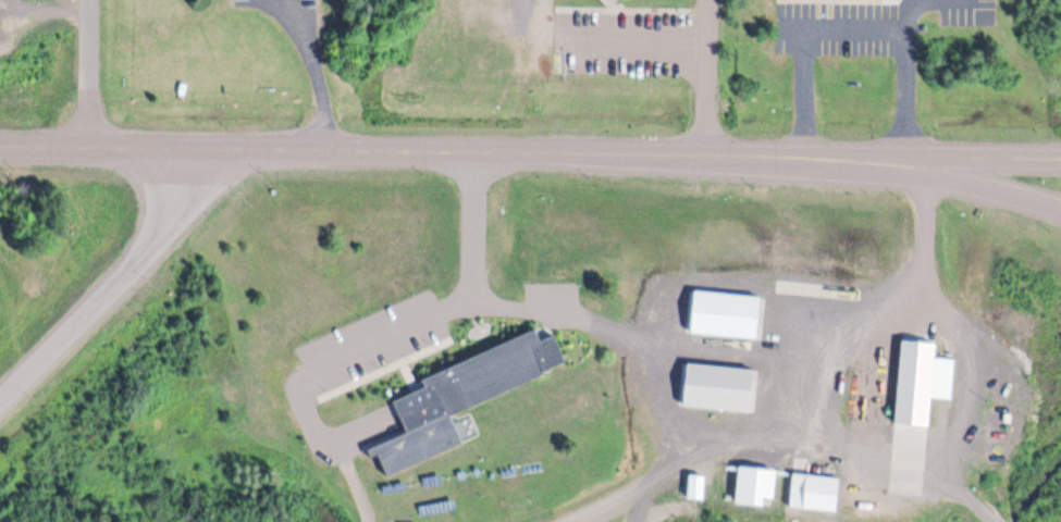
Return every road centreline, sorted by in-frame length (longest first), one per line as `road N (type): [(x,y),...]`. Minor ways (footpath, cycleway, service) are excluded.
road 1 (residential): [(863,159),(0,145)]
road 2 (residential): [(0,400),(160,240),(218,148)]
road 3 (residential): [(863,159),(1060,209)]
road 4 (residential): [(1060,155),(863,159)]
road 5 (residential): [(91,147),(93,0)]

